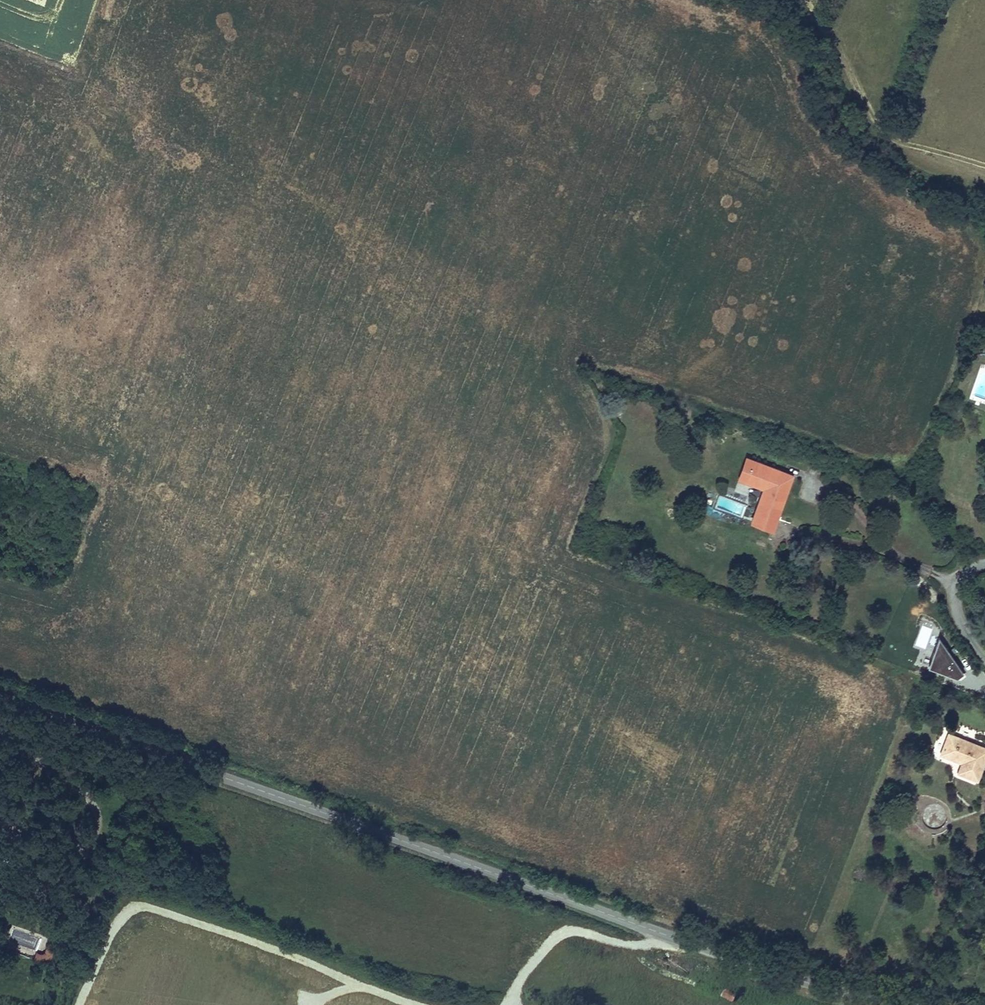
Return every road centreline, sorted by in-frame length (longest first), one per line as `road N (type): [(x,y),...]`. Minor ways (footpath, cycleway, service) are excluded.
road 1 (tertiary): [(912,1004),(741,961),(0,699)]
road 2 (track): [(984,159),(942,142),(881,133),(808,0)]

